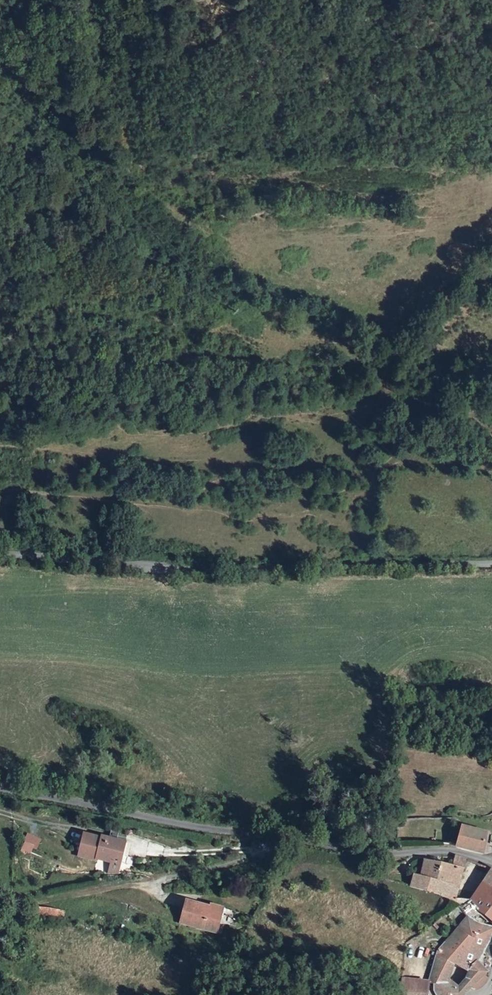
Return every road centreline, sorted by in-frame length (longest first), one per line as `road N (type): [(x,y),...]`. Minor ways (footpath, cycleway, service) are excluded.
road 1 (residential): [(491,861),(449,852),(376,856),(0,791)]
road 2 (unclassified): [(0,558),(193,577),(491,566)]
road 3 (track): [(293,837),(252,859),(149,885),(23,904)]
road 4 (track): [(267,851),(138,851)]

